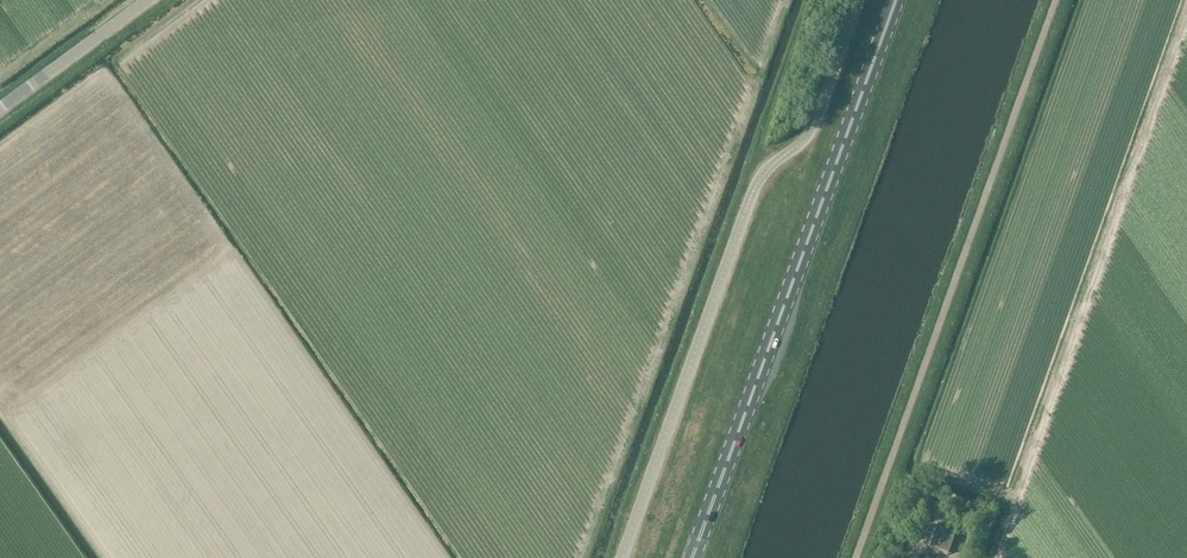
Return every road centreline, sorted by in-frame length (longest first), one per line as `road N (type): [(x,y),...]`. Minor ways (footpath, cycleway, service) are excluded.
road 1 (unclassified): [(858,0),(811,130),(753,190),(622,557)]
road 2 (primary): [(692,557),(896,0)]
road 3 (unclassified): [(0,109),(149,0)]

